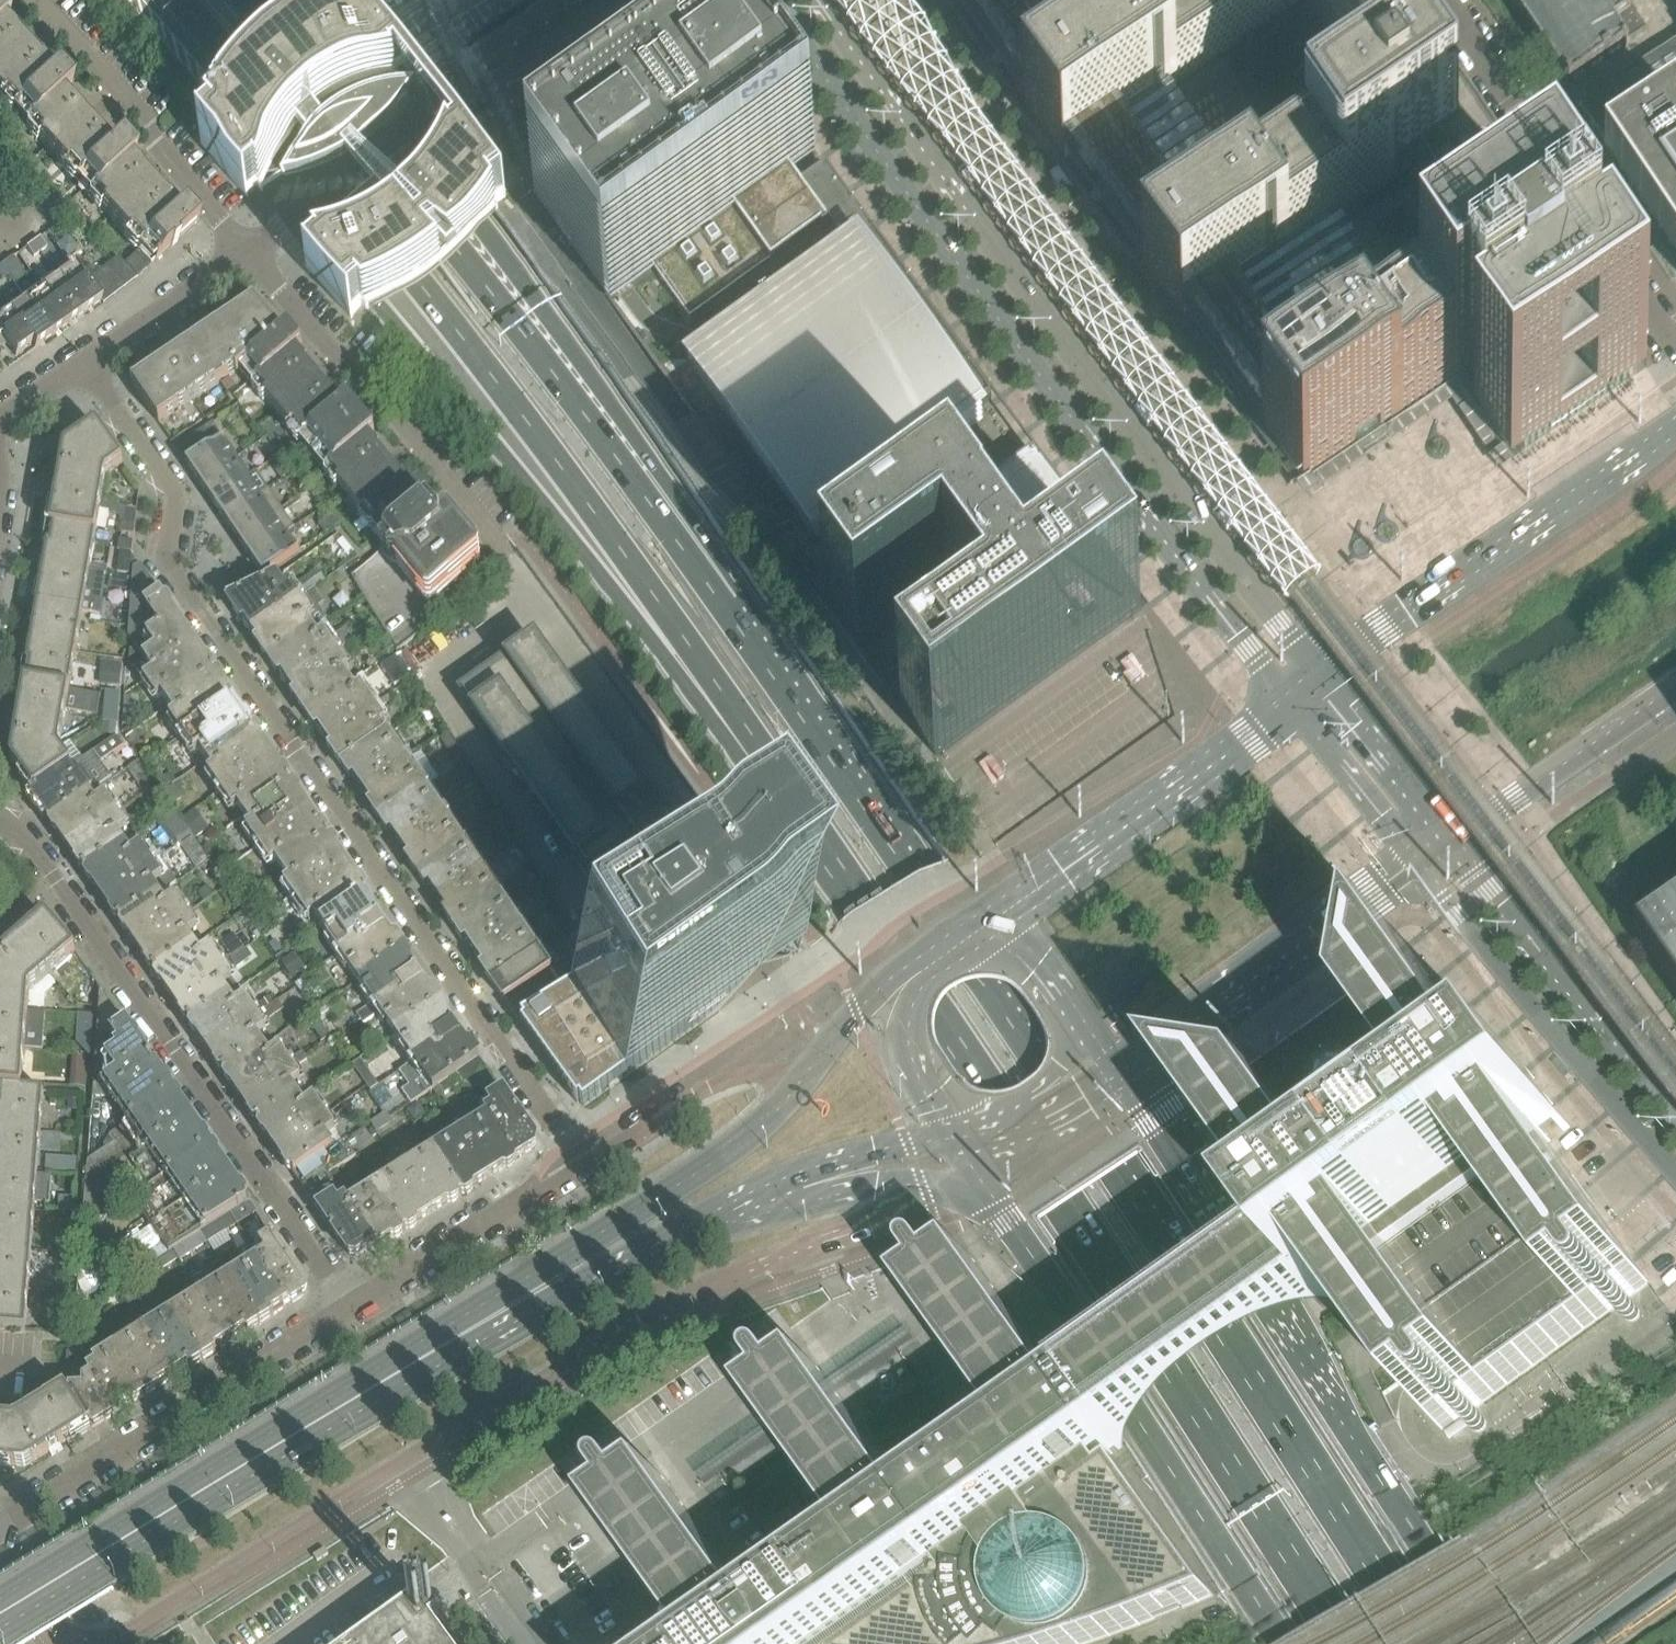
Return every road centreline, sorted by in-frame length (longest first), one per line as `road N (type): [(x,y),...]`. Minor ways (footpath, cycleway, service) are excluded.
road 1 (primary): [(1425,1643),(995,982),(739,607)]
road 2 (primary): [(744,729),(1347,1643)]
road 3 (residential): [(96,1643),(673,1308),(967,1196)]
road 4 (primary): [(119,0),(744,729)]
road 5 (residential): [(88,364),(176,491),(174,564),(584,1166)]
road 6 (primary): [(183,0),(424,287),(649,584),(744,729)]
road 7 (tertiary): [(774,0),(1297,705)]
road 8 (tertiary): [(1325,674),(824,0)]
road 9 (primary): [(739,607),(463,254),(249,0)]
road 10 (primary): [(739,607),(645,446),(310,0)]
road 11 (motorway): [(1488,1643),(1121,1075)]
road 12 (secondary): [(0,1624),(538,1290)]
road 13 (residential): [(352,1314),(33,841),(0,821)]
road 14 (motorway): [(1001,1207),(1283,1643)]
road 15 (residential): [(251,257),(641,0)]
road 16 (secondary): [(1675,421),(1325,674)]
road 17 (residential): [(1441,0),(1675,350)]
road 18 (residential): [(352,1314),(0,1527)]
road 19 (tertiary): [(1420,867),(1675,1172)]
road 20 (secondary): [(1297,705),(1266,734),(978,927)]
road 21 (secondary): [(1121,1075),(1420,867)]
road 22 (secondary): [(821,1066),(731,1159),(538,1290)]
road 23 (tertiary): [(1675,1121),(1459,840)]
road 24 (secondary): [(538,1290),(796,1180)]
road 25 (residential): [(584,1166),(352,1314)]
road 26 (residential): [(821,1066),(693,1095),(584,1166)]
road 27 (secondary): [(1459,840),(1675,693)]
road 28 (residential): [(501,535),(376,387),(348,373)]
road 29 (tertiary): [(1459,840),(1325,674)]
road 30 (tertiary): [(1297,705),(1420,867)]
road 31 (secondary): [(930,960),(908,1030),(909,1061),(956,1140)]
road 32 (residential): [(88,364),(251,257)]
road 33 (residential): [(159,146),(140,110),(41,0)]
road 34 (motorway): [(796,1180),(924,1184),(967,1196)]
road 35 (secondary): [(796,1180),(956,1140)]
road 36 (secondary): [(930,960),(883,993),(821,1066)]
road 37 (residential): [(348,373),(251,257)]
road 38 (residential): [(251,257),(159,146)]
road 39 (secondary): [(1028,1131),(1059,1071),(1073,1003)]
road 40 (residential): [(0,1538),(12,1567),(79,1643)]
road 41 (secondary): [(1073,1003),(1044,958),(978,927)]

